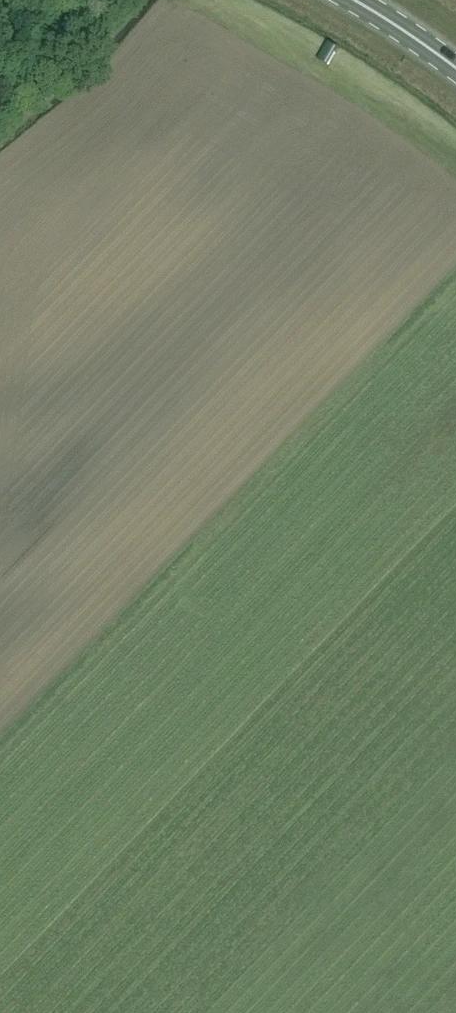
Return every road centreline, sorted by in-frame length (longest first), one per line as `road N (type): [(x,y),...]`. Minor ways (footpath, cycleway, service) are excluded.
road 1 (primary): [(455,68),(352,0)]

